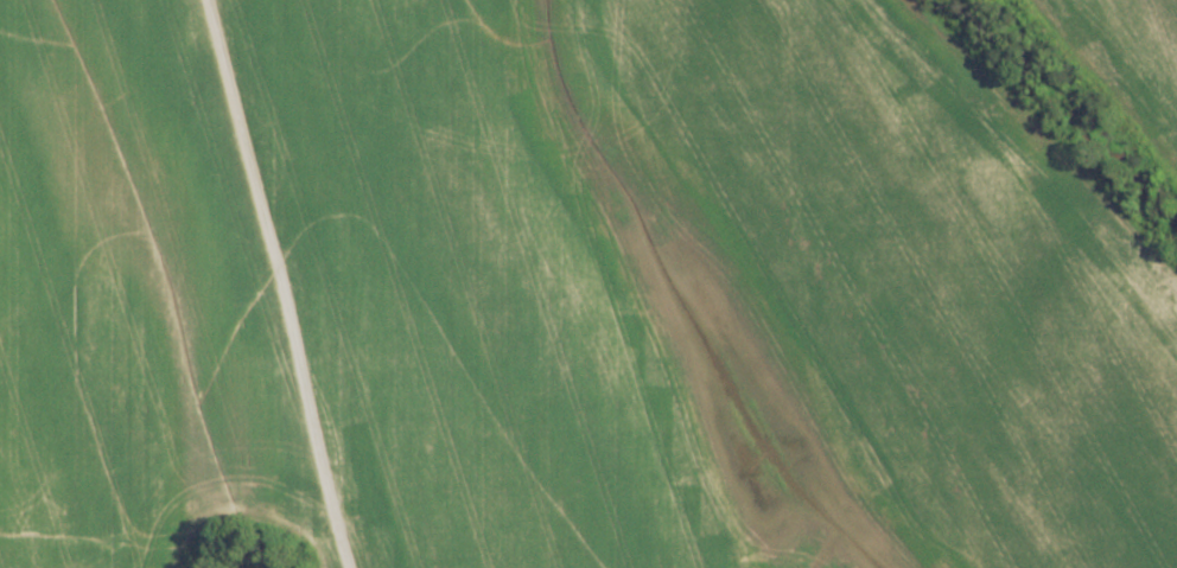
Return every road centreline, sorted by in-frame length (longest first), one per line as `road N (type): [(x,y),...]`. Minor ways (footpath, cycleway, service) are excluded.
road 1 (track): [(352,567),(303,406),(215,0)]

